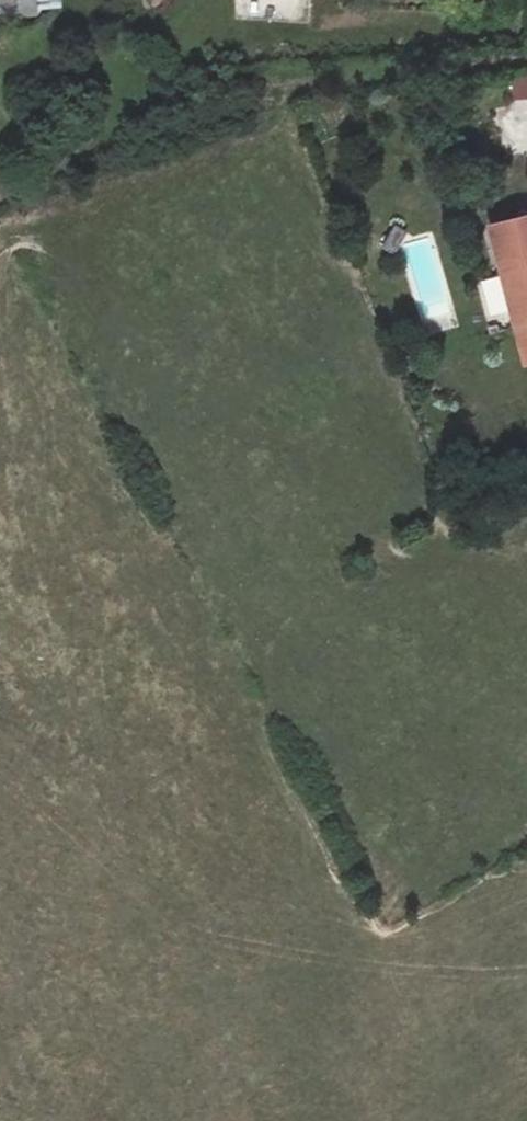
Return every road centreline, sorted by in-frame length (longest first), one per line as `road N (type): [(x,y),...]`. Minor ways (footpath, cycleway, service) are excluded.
road 1 (track): [(526,58),(281,83)]

